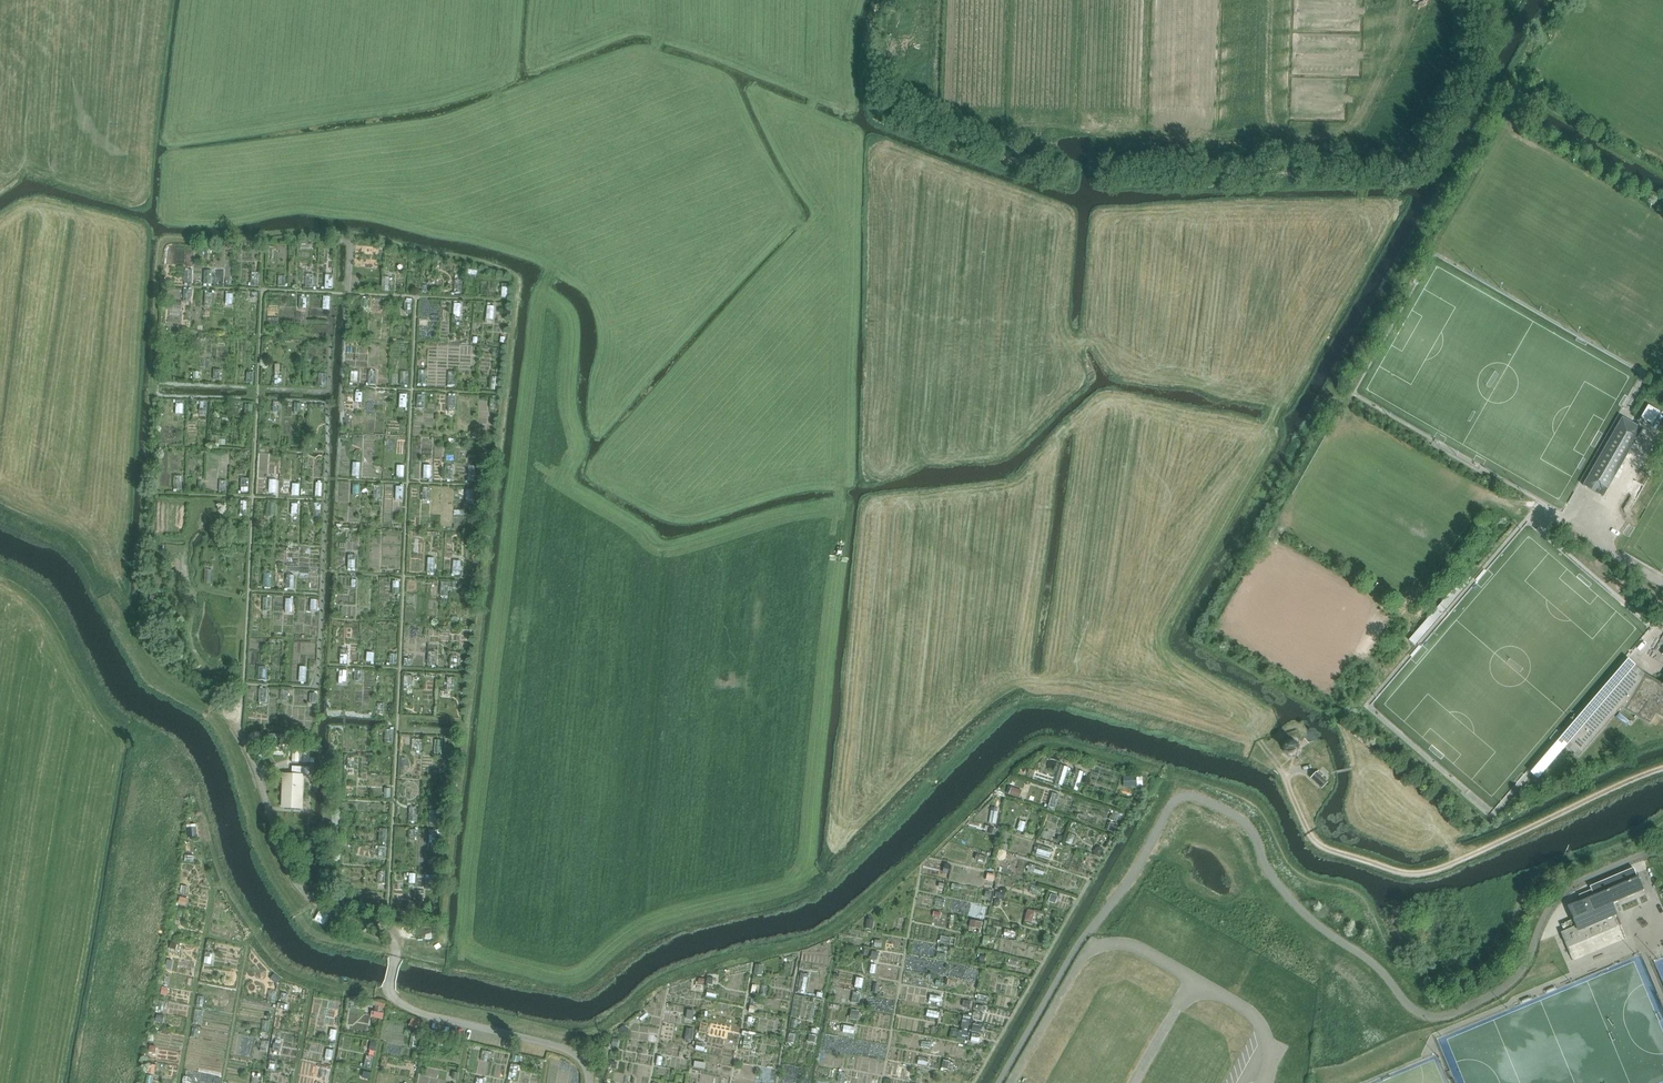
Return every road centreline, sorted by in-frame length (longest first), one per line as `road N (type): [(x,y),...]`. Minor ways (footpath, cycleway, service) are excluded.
road 1 (track): [(542,292),(648,76),(658,35),(650,0)]
road 2 (track): [(1297,132),(1304,0)]

